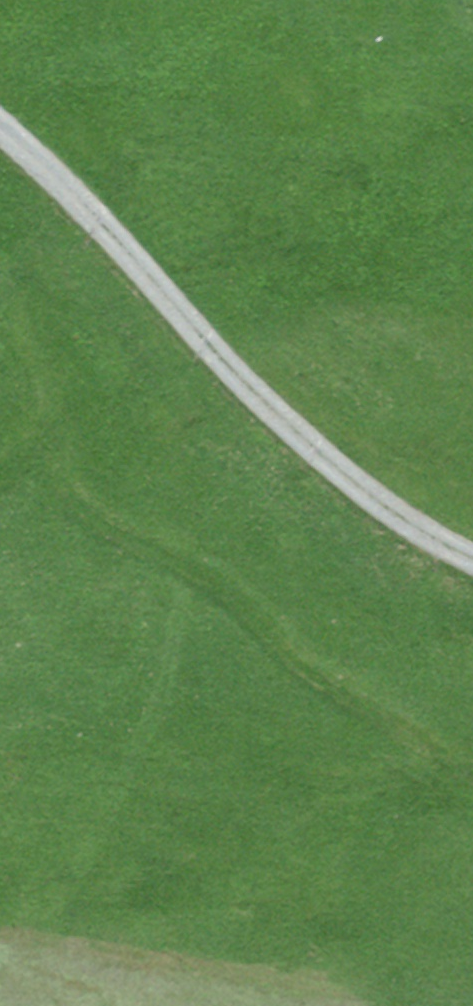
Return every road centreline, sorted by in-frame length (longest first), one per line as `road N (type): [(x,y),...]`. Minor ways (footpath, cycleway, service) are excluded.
road 1 (unclassified): [(472,564),(397,517),(282,422),(49,168),(0,126)]
road 2 (track): [(41,452),(60,490),(108,529),(186,568),(272,644),(392,730)]
road 3 (track): [(0,292),(50,417),(41,452),(0,479)]

